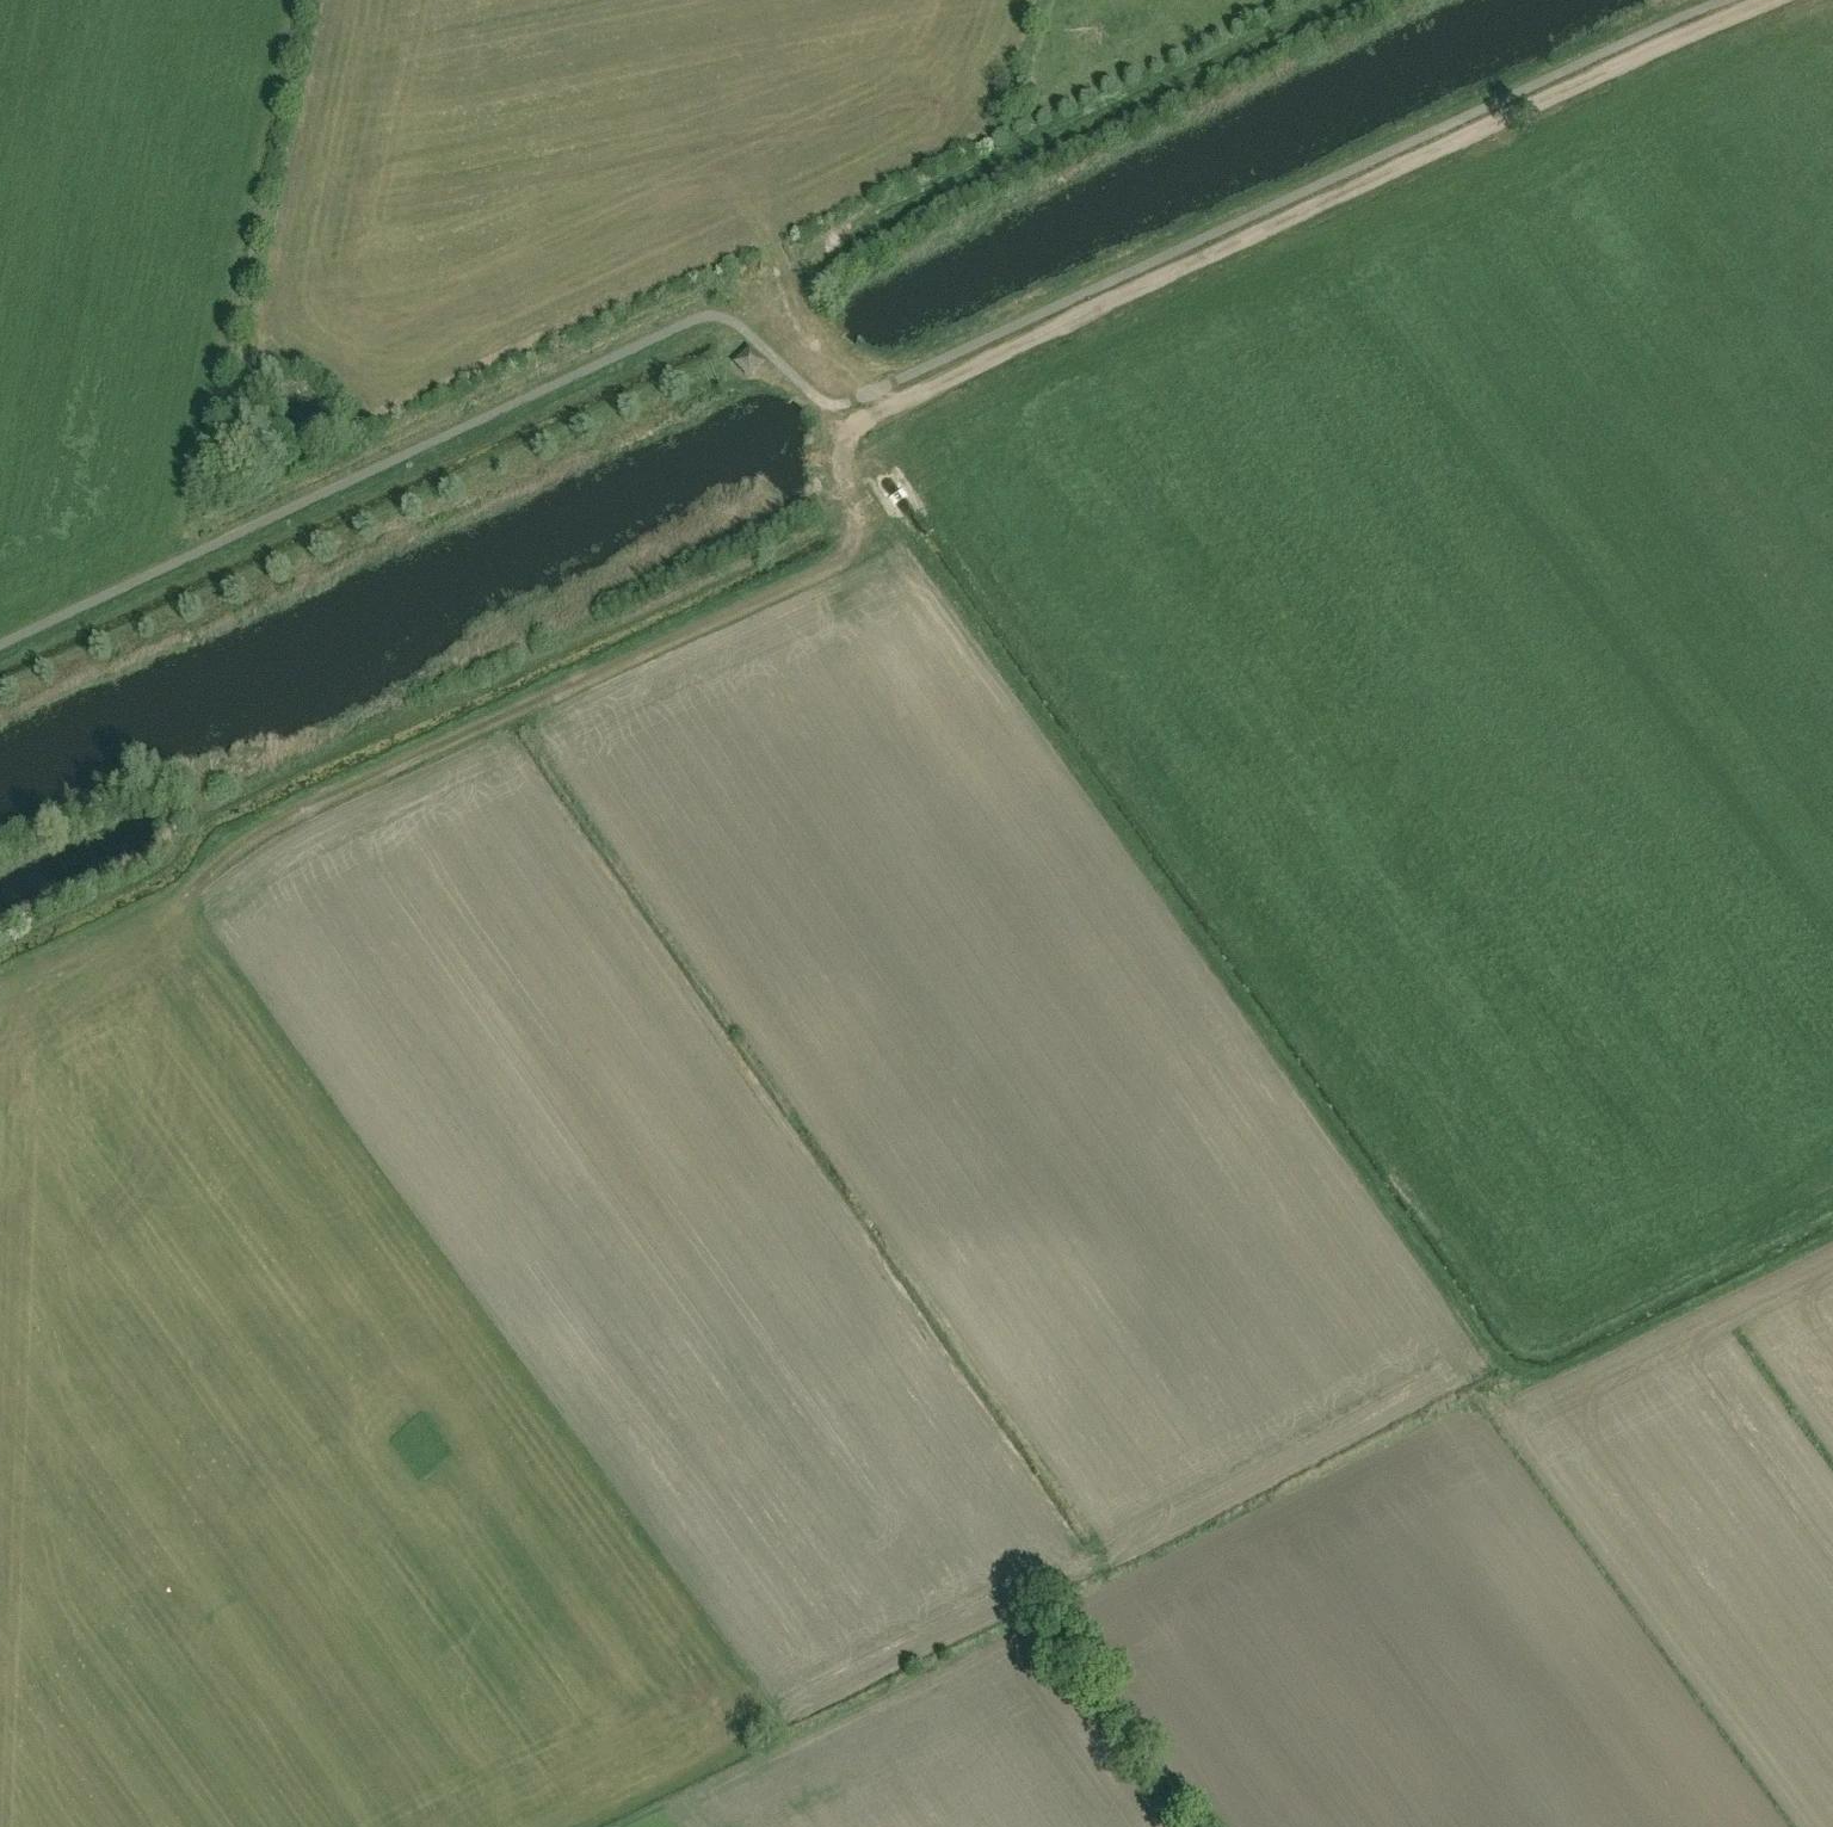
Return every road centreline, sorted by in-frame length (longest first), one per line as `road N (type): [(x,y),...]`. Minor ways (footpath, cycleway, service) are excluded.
road 1 (track): [(861,386),(901,403),(1775,0)]
road 2 (track): [(901,403),(858,427),(843,464),(848,496),(886,555)]

